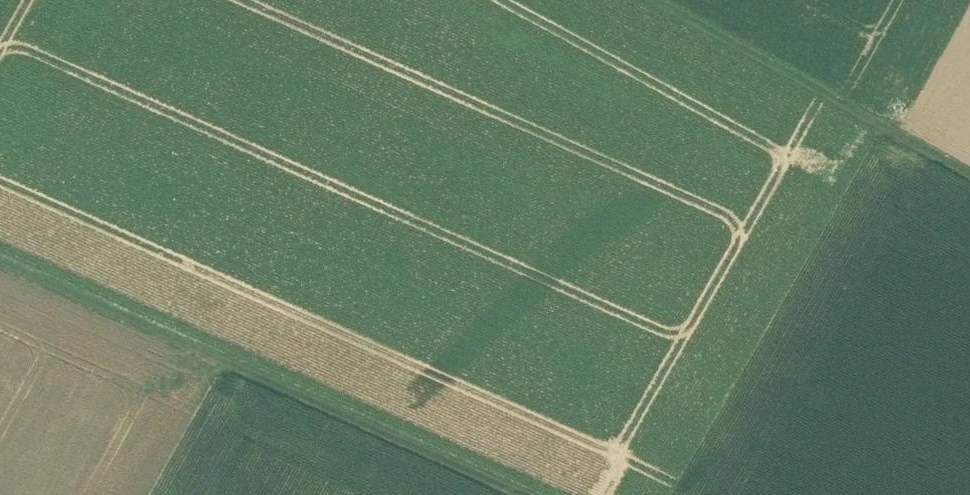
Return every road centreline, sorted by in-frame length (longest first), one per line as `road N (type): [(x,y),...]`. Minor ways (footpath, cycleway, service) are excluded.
road 1 (track): [(0,258),(528,494)]
road 2 (track): [(969,176),(654,0)]

